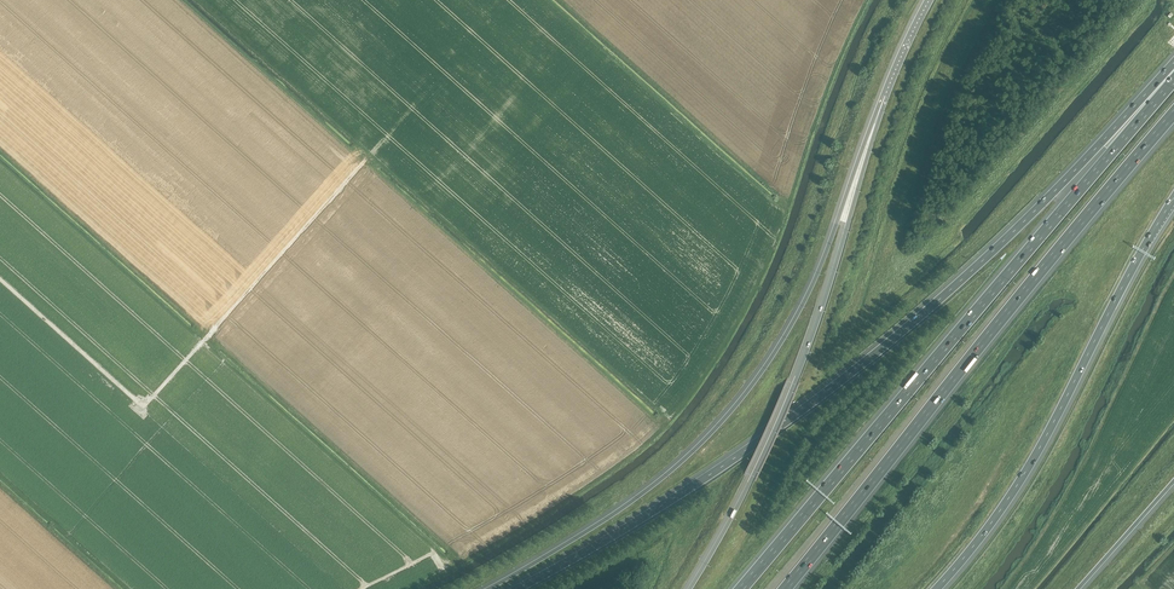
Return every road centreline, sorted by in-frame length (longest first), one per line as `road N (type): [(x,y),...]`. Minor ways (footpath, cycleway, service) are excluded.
road 1 (motorway): [(1173,66),(1035,212),(862,365),(686,491),(518,588)]
road 2 (motorway): [(1173,75),(740,588)]
road 3 (motorway): [(885,96),(799,309),(733,408),(642,495),(486,588)]
road 4 (motorway): [(785,588),(1173,113)]
road 5 (motorway): [(885,96),(794,383),(690,588)]
road 6 (track): [(366,160),(149,401),(139,402),(0,278)]
road 7 (motorway): [(937,588),(1025,473),(1173,198)]
road 8 (motorway): [(1078,588),(1173,480)]

